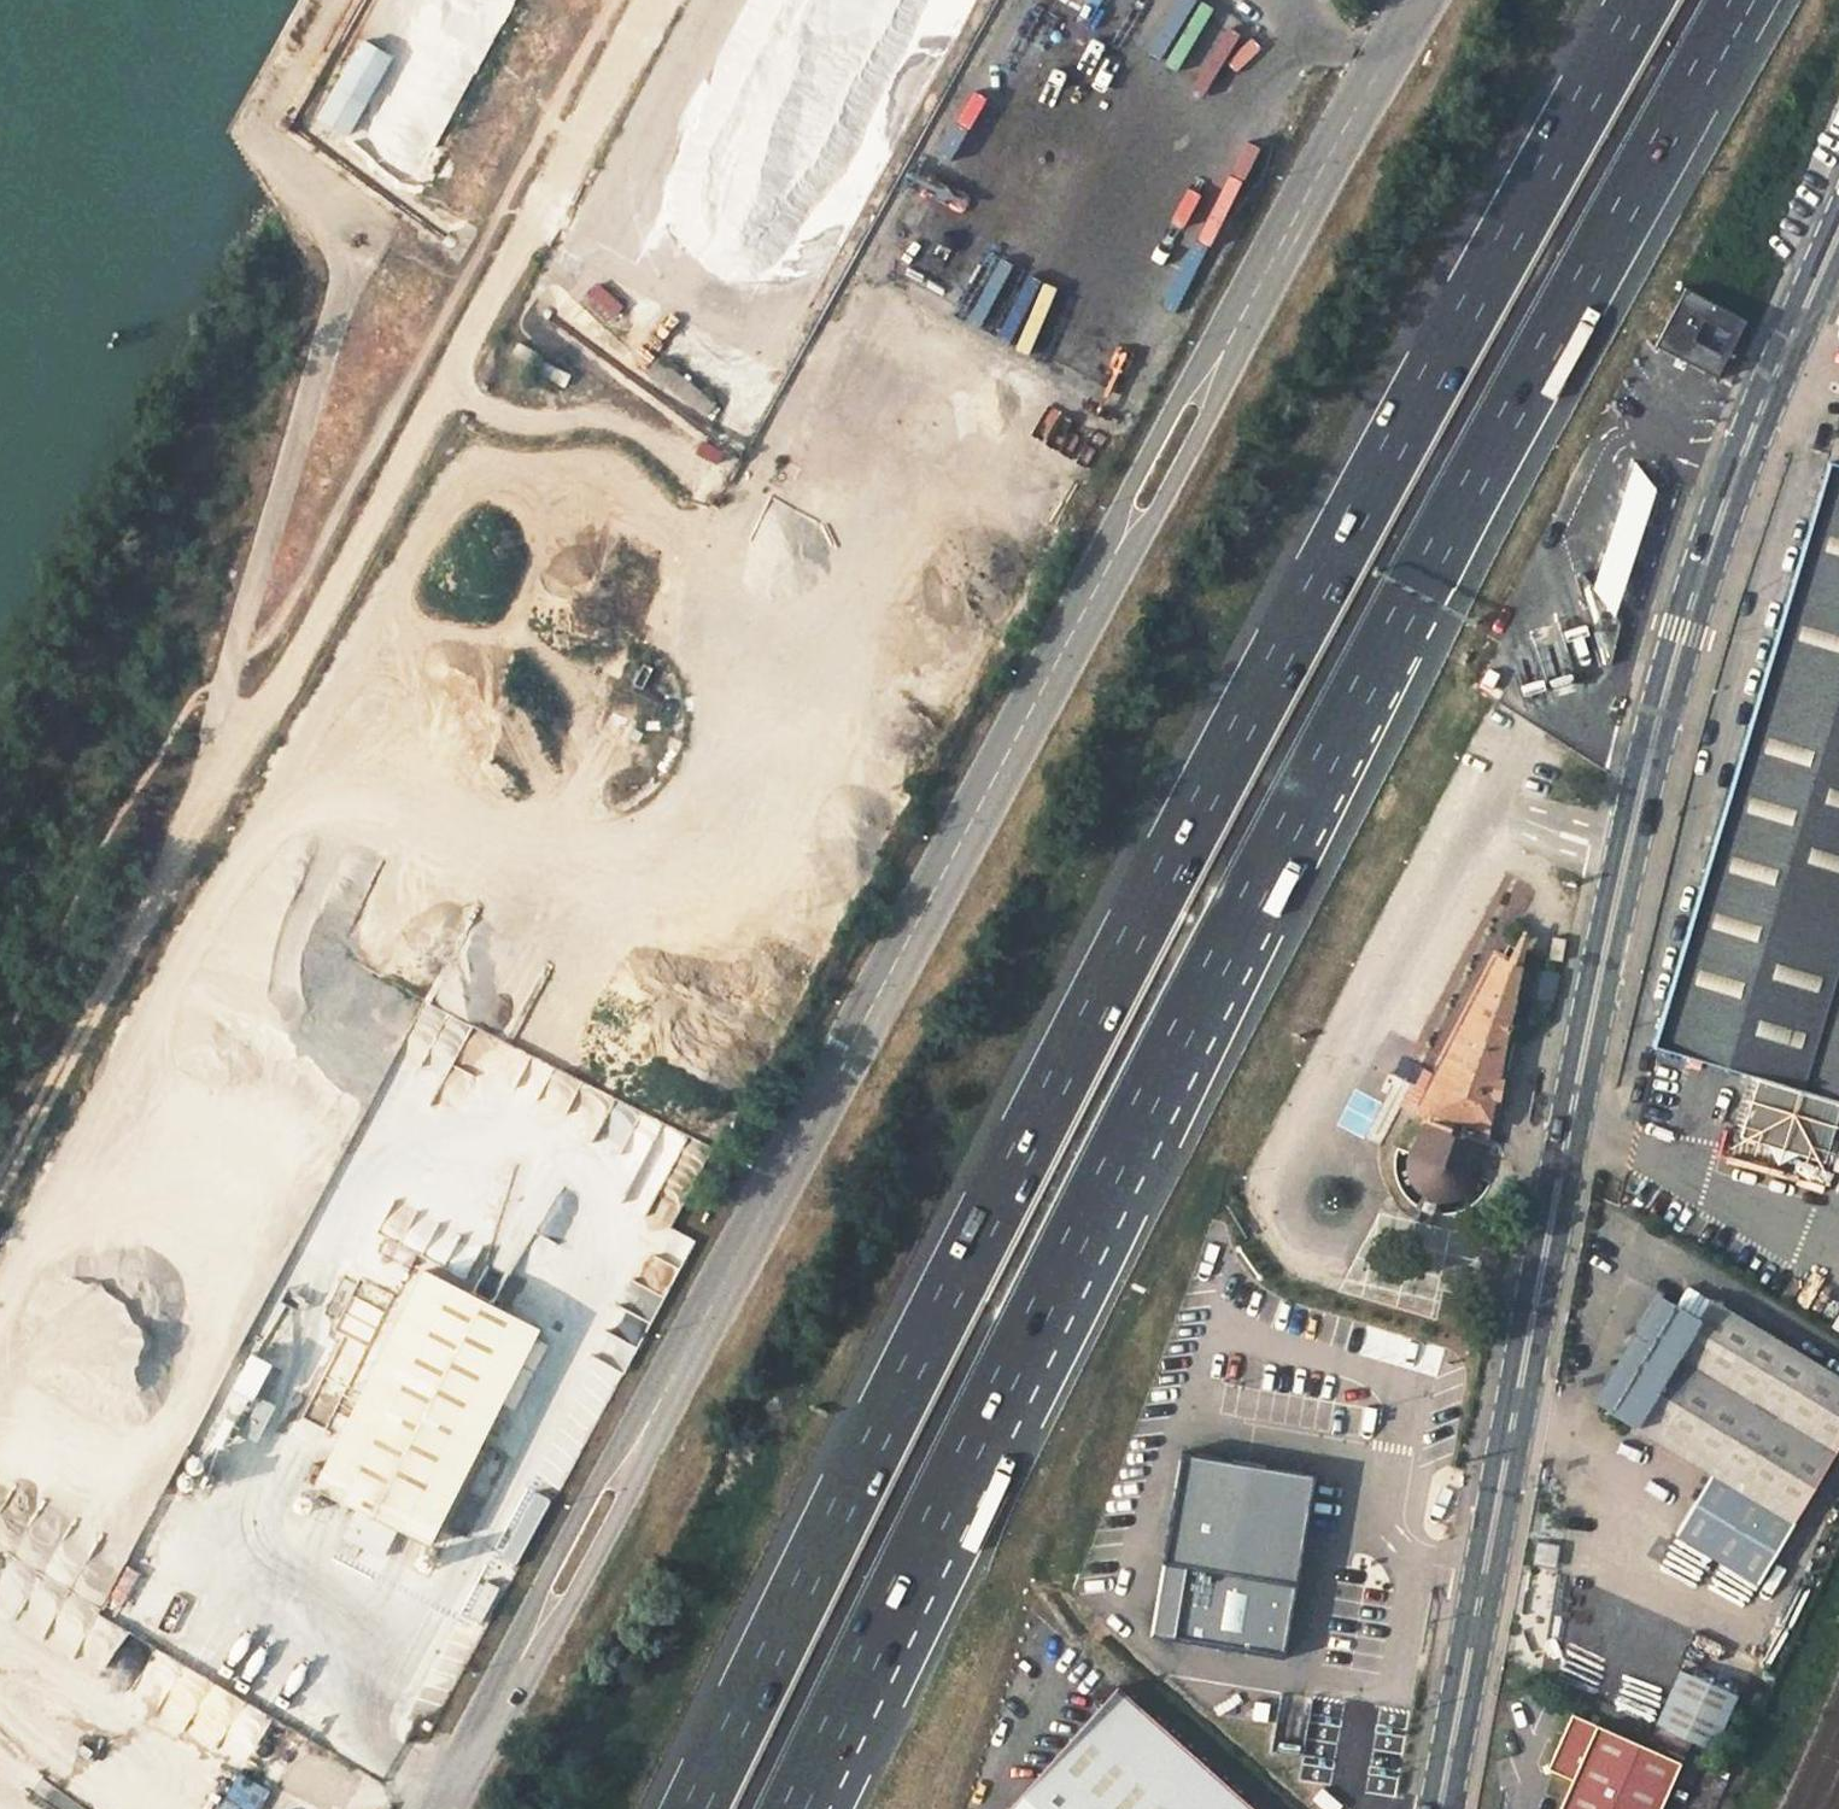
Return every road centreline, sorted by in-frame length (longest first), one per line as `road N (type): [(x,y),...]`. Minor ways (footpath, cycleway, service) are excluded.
road 1 (unclassified): [(1417,0),(445,1808)]
road 2 (motorway): [(795,1808),(1159,1075),(1742,0)]
road 3 (motorway): [(1640,0),(1261,690),(907,1375),(695,1808)]
road 4 (secondary): [(1838,232),(1736,474),(1649,757),(1570,1120),(1439,1808)]
road 5 (track): [(0,1192),(107,981),(658,0)]
road 6 (track): [(0,826),(314,198),(255,133),(331,0)]
road 7 (track): [(235,752),(228,670),(340,306),(340,228),(314,198)]

